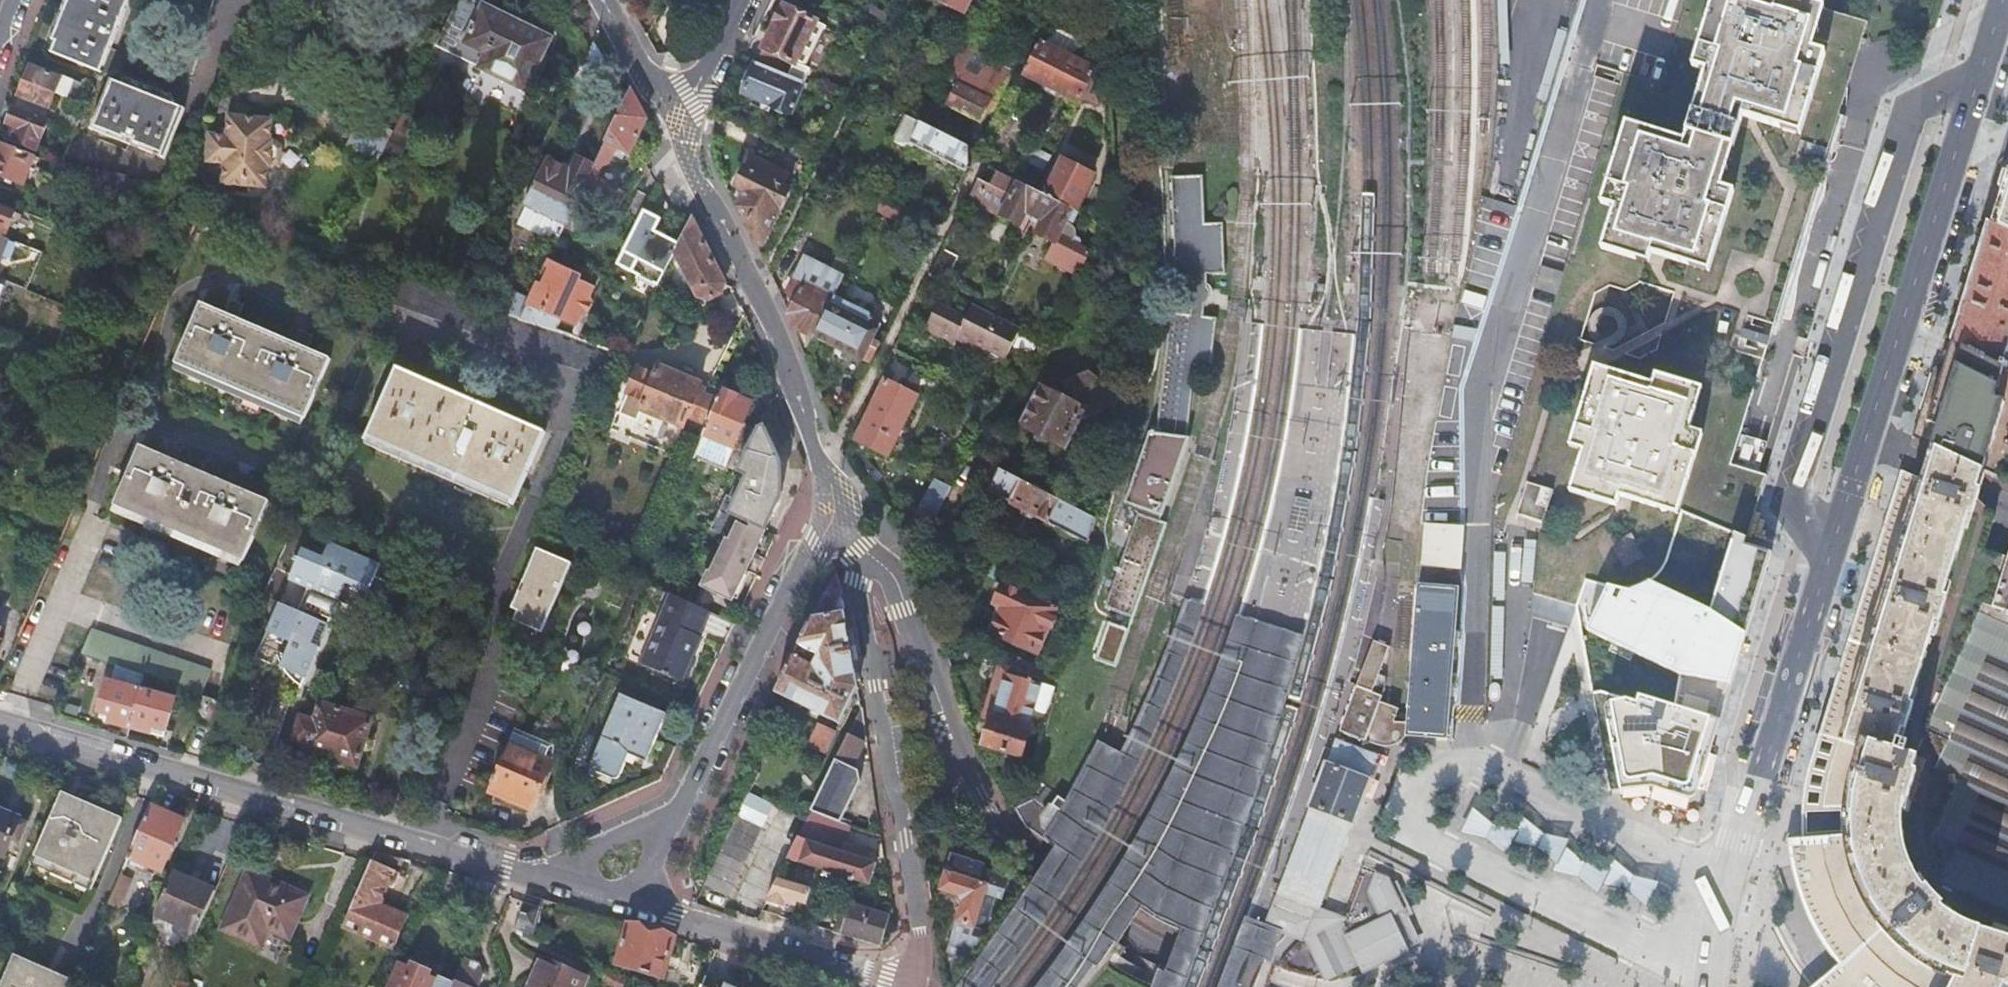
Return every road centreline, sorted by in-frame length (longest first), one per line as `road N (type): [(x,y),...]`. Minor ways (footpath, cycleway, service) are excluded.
road 1 (primary): [(2004,0),(1745,802),(1699,986)]
road 2 (residential): [(1264,986),(1149,939),(1027,854),(966,775),(901,606),(859,548)]
road 3 (residential): [(0,720),(560,882)]
road 4 (residential): [(859,548),(864,619),(919,931),(918,986)]
road 5 (residential): [(826,476),(788,354),(668,114)]
road 6 (residential): [(826,476),(979,156)]
road 7 (residential): [(676,819),(835,502)]
road 8 (residential): [(634,903),(912,986)]
road 9 (residential): [(743,0),(717,61),(668,114)]
road 10 (residential): [(676,819),(589,847),(560,882)]
road 11 (residential): [(668,114),(604,0)]

